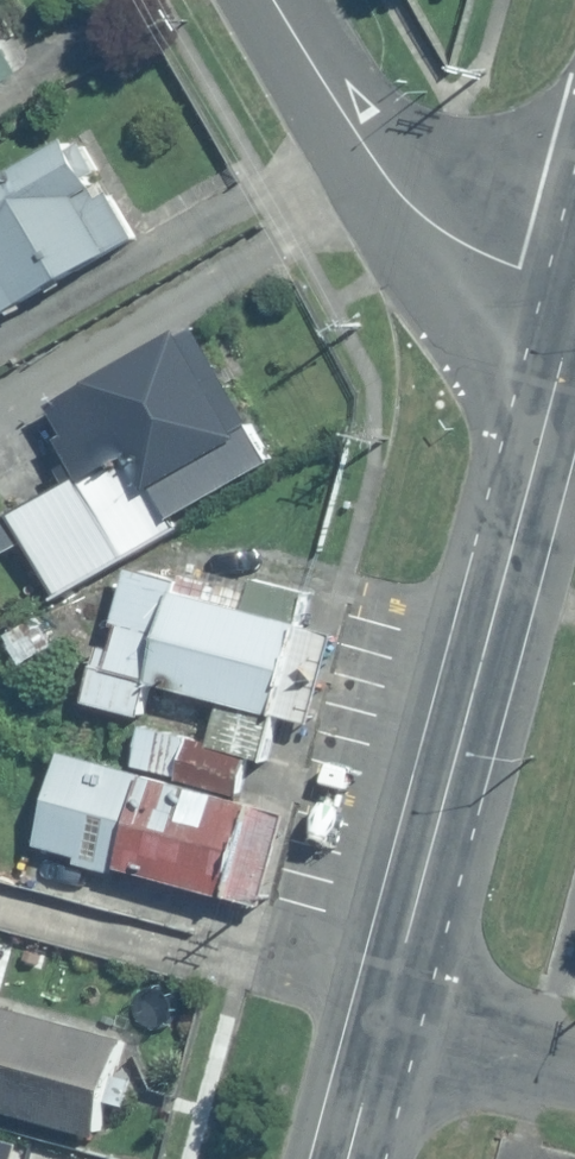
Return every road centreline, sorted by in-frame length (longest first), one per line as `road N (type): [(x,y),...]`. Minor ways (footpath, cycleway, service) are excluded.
road 1 (secondary): [(574,307),(387,1022)]
road 2 (residential): [(574,291),(446,239),(396,193),(276,0)]
road 3 (residential): [(574,1072),(387,1022)]
road 4 (secondary): [(387,1022),(350,1158)]

